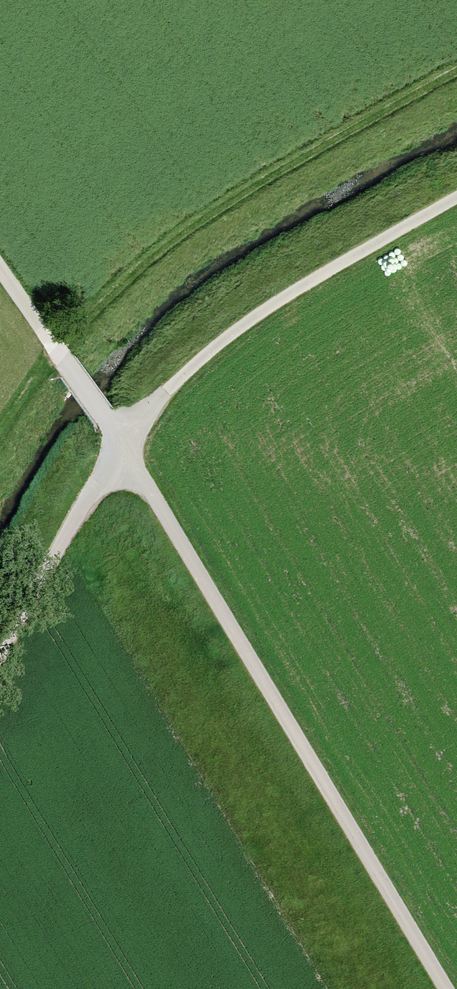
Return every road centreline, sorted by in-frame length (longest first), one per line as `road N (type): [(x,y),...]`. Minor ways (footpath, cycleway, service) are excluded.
road 1 (track): [(31,318),(122,442),(447,988)]
road 2 (track): [(0,660),(122,442),(201,356),(298,288),(456,195)]
road 3 (track): [(31,318),(456,72)]

